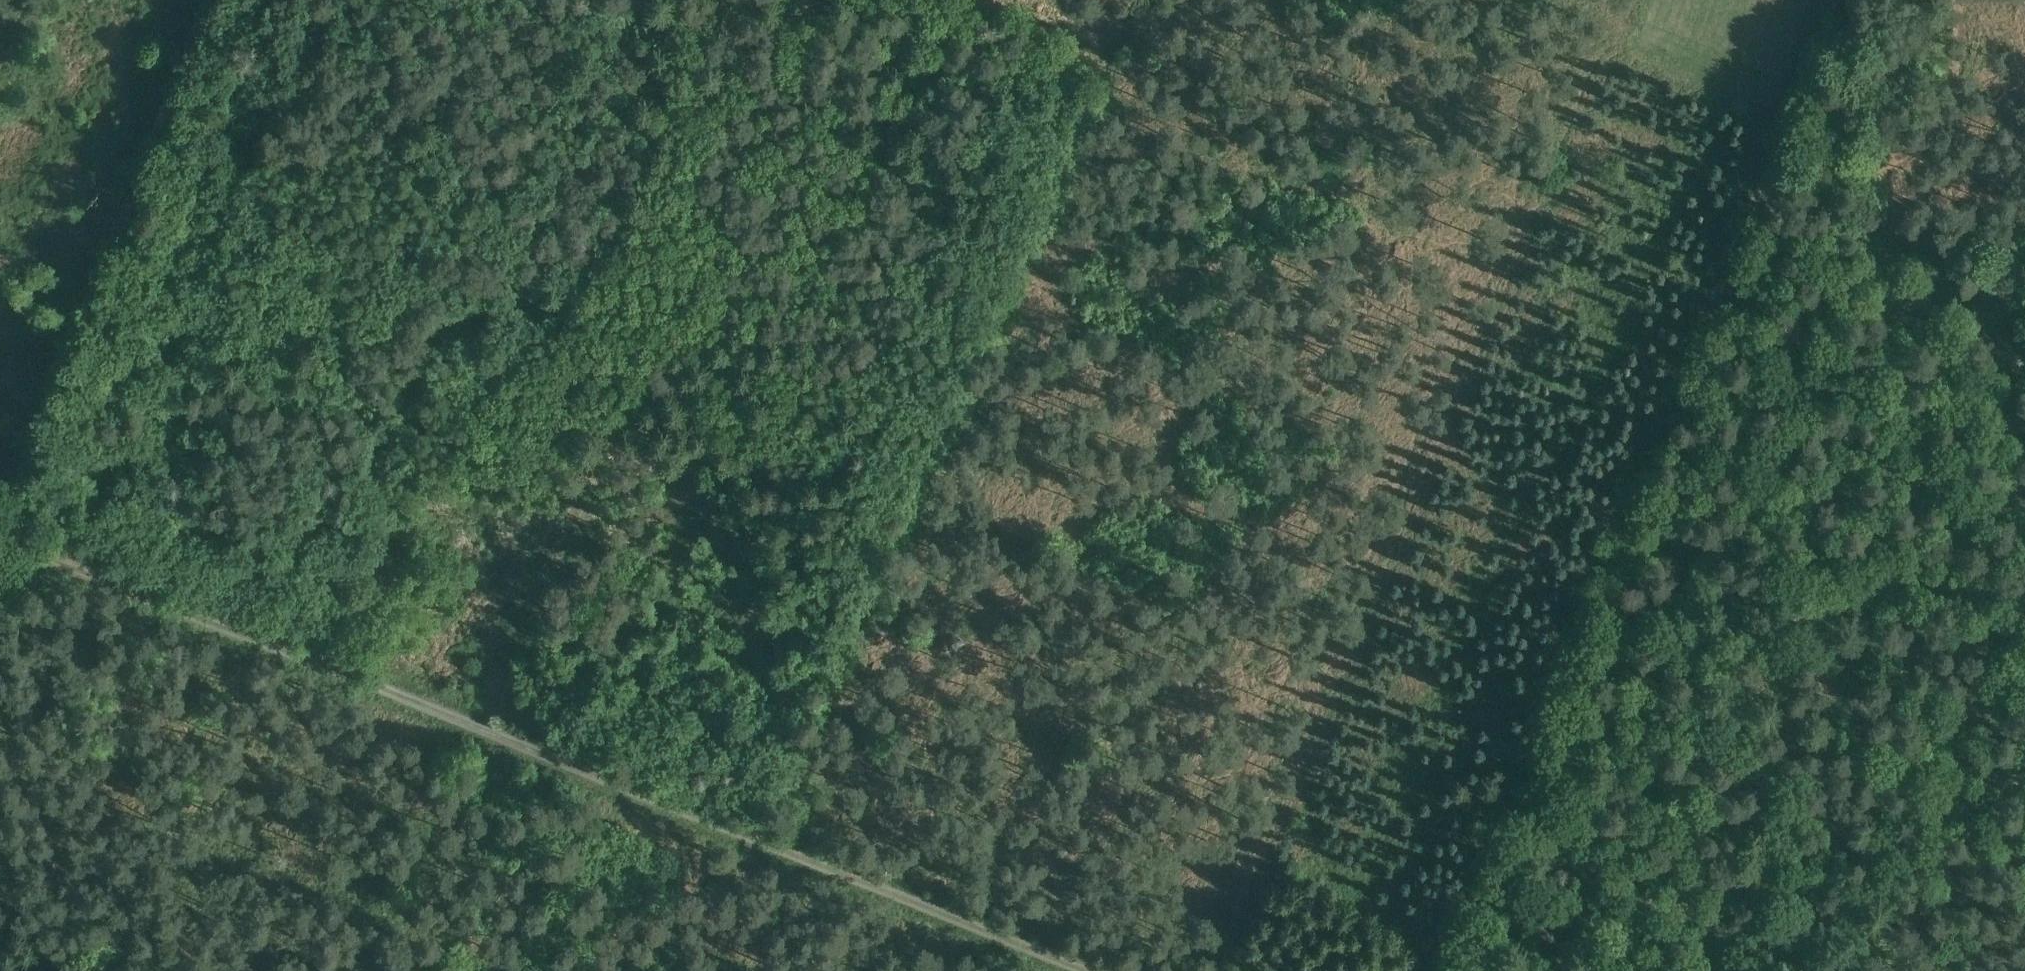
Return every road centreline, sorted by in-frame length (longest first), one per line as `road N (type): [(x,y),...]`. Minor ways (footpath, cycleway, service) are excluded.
road 1 (track): [(0,535),(1063,970)]
road 2 (track): [(1425,970),(1825,0)]
road 3 (track): [(0,506),(201,0)]

